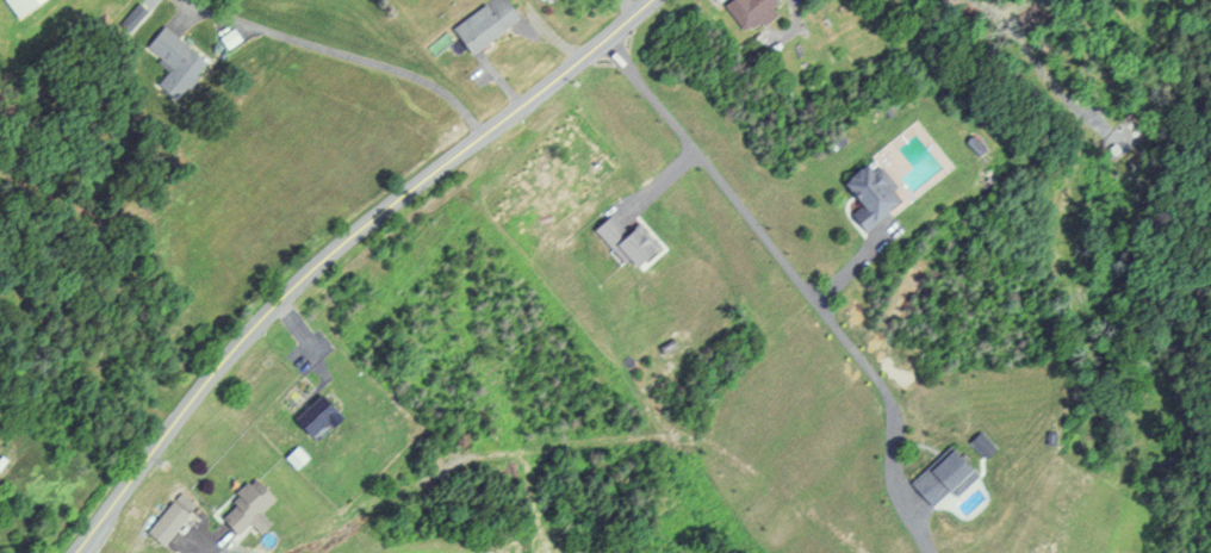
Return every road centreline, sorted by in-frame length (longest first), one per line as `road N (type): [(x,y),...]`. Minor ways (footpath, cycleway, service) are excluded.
road 1 (tertiary): [(74,552),(279,294),(651,0)]
road 2 (residential): [(604,41),(889,399),(893,480),(927,552)]

